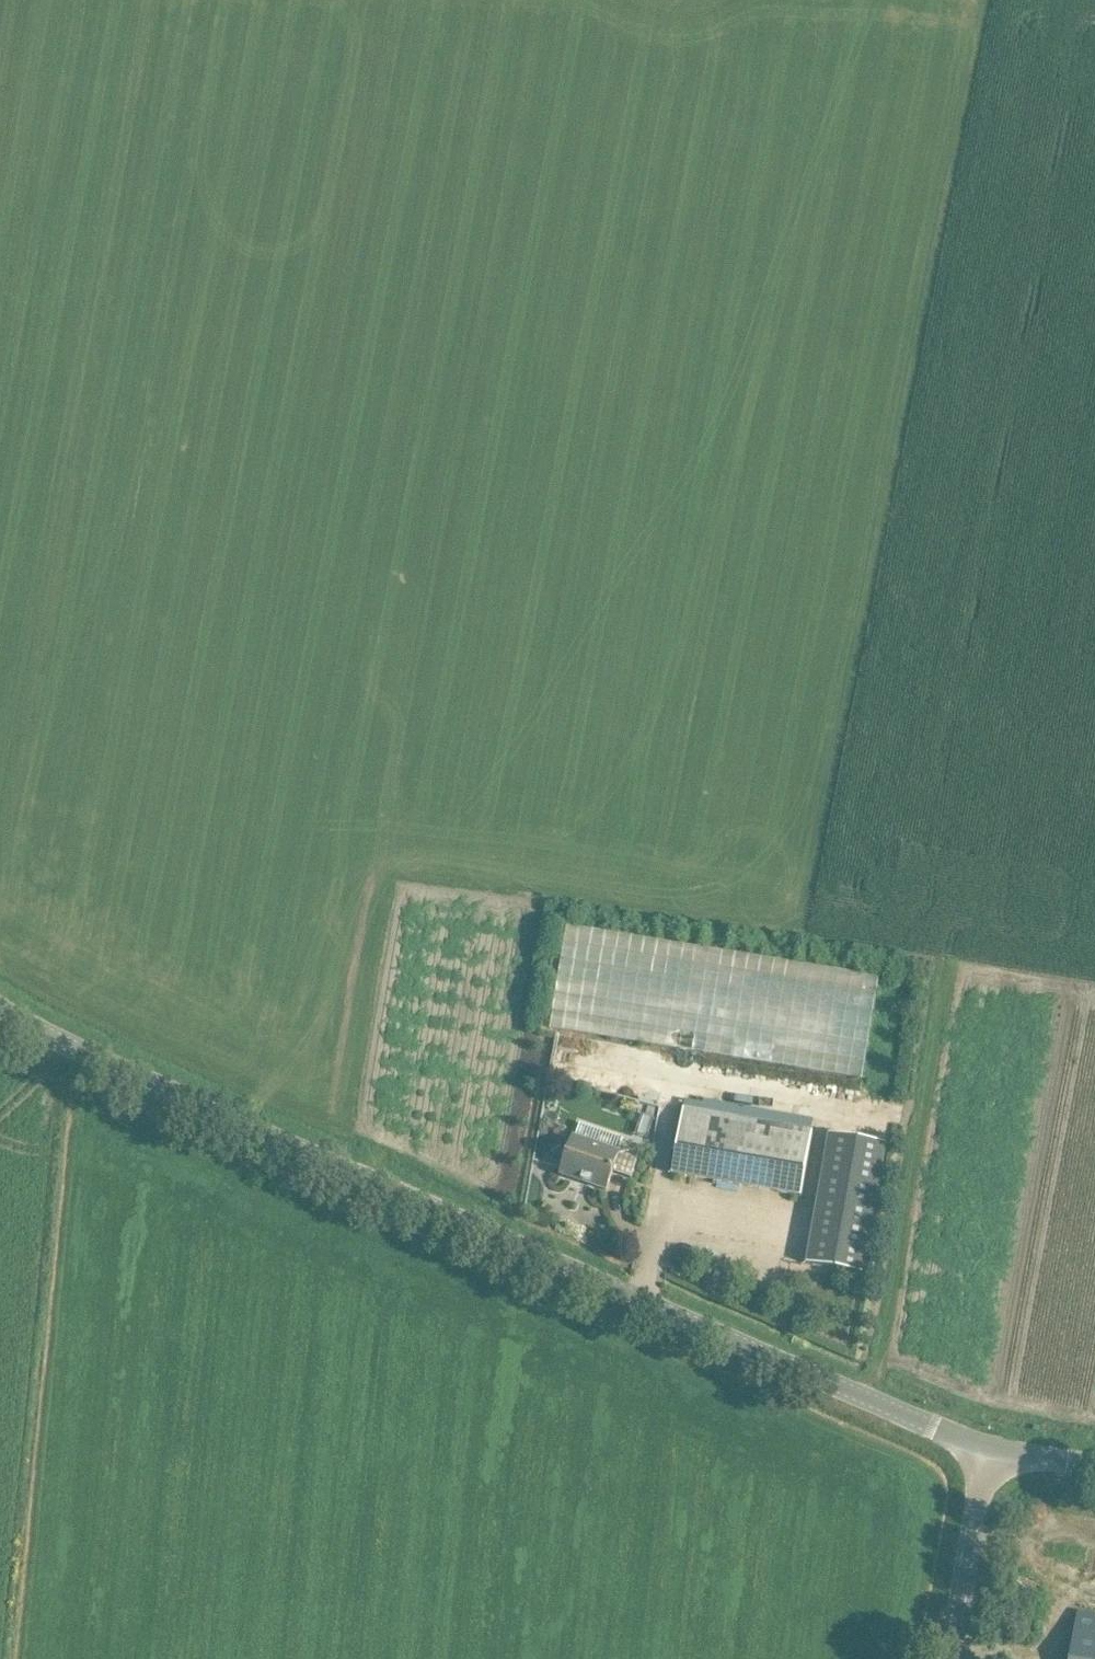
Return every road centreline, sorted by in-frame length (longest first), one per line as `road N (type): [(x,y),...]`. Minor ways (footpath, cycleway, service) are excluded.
road 1 (unclassified): [(990,1451),(511,1244),(0,1010)]
road 2 (unclassified): [(958,1658),(990,1451)]

